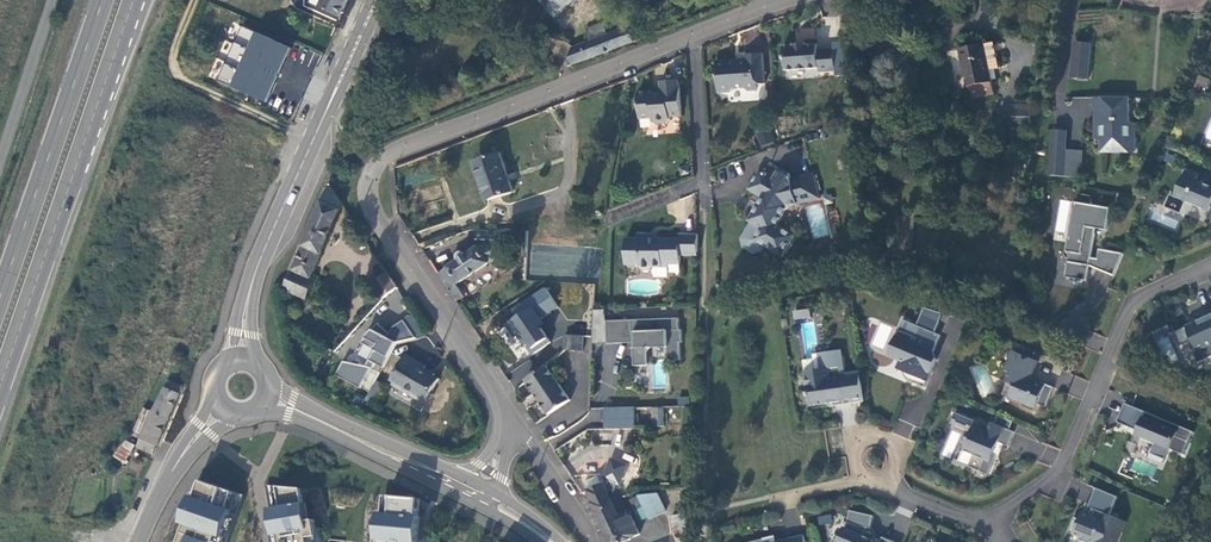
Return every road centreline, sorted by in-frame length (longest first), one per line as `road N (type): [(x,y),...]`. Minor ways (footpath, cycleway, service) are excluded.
road 1 (residential): [(507,436),(501,404),(376,214),(369,189),(374,169),(418,142),(791,0)]
road 2 (residential): [(891,479),(961,517),(994,518),(1058,473),(1136,299),(1210,264)]
road 3 (secondary): [(375,0),(268,247),(241,364)]
road 4 (trunk): [(106,0),(0,306)]
road 5 (trunk): [(0,393),(89,135)]
road 6 (secondary): [(459,475),(313,410),(262,376)]
road 7 (secondary): [(373,453),(539,541)]
road 8 (unclassified): [(0,169),(56,0)]
road 9 (residential): [(226,406),(181,459),(140,541)]
road 10 (residential): [(597,541),(531,437),(507,436)]
road 11 (trunk): [(89,135),(147,0)]
road 12 (trunk): [(89,135),(136,0)]
road 13 (secondary): [(373,453),(483,498),(499,494)]
road 14 (secondary): [(256,407),(289,411),(373,453)]

